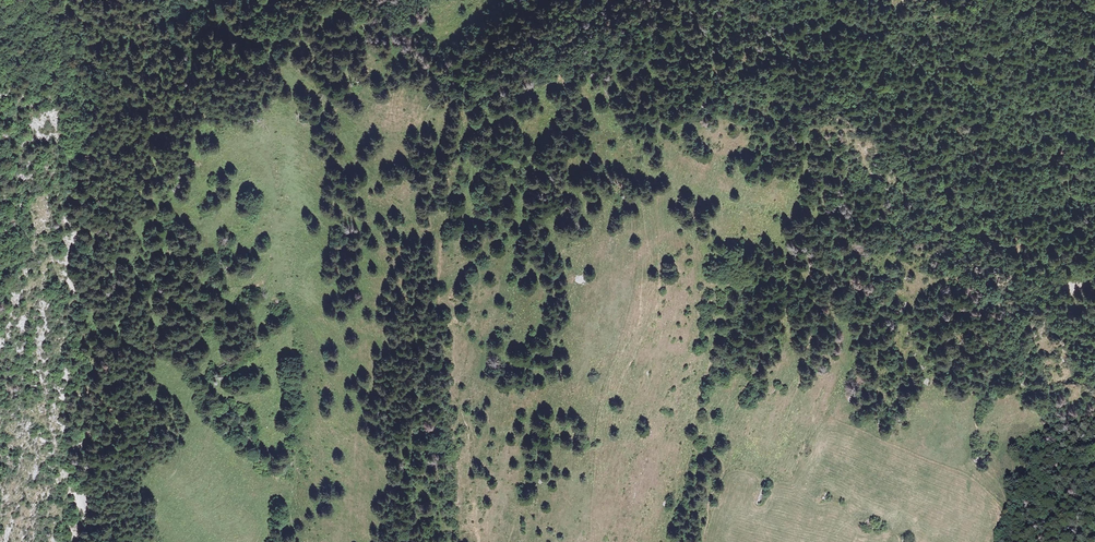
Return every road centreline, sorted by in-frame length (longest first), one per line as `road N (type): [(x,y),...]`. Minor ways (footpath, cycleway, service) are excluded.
road 1 (track): [(1094,61),(962,84),(890,52),(848,13)]

